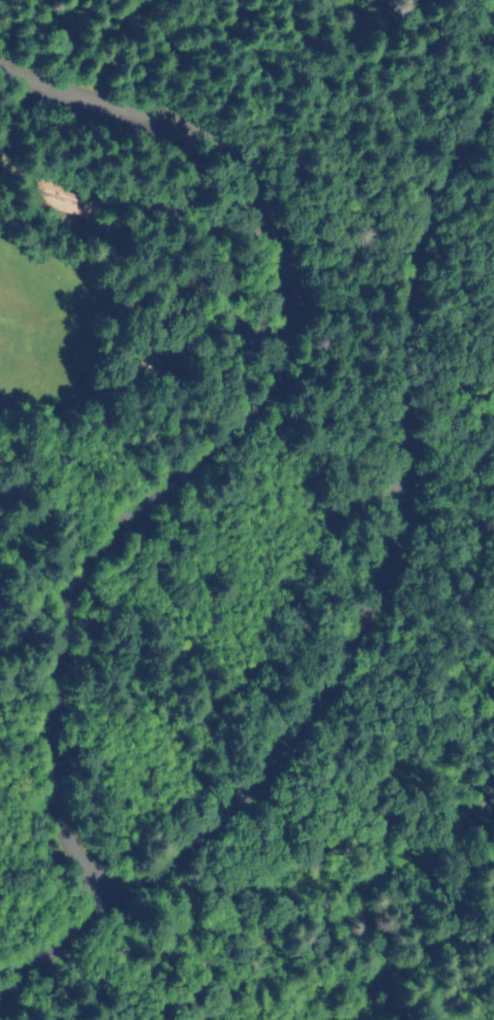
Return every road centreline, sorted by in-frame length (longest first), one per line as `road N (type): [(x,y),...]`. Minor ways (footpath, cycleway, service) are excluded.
road 1 (residential): [(0,62),(49,88),(208,132),(262,184),(298,281),(292,355),(269,400),(109,540),(70,617),(58,790),(110,905)]
road 2 (residential): [(493,78),(413,256),(410,459),(381,603),(340,680),(251,795),(0,1002)]

